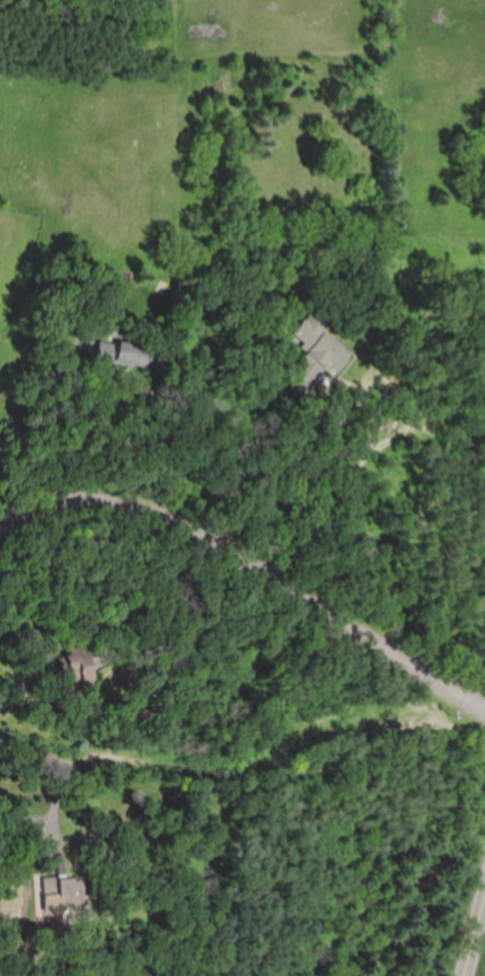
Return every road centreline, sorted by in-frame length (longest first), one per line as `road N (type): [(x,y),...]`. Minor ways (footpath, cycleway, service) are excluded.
road 1 (tertiary): [(0,521),(46,498),(156,510),(214,539),(484,715)]

